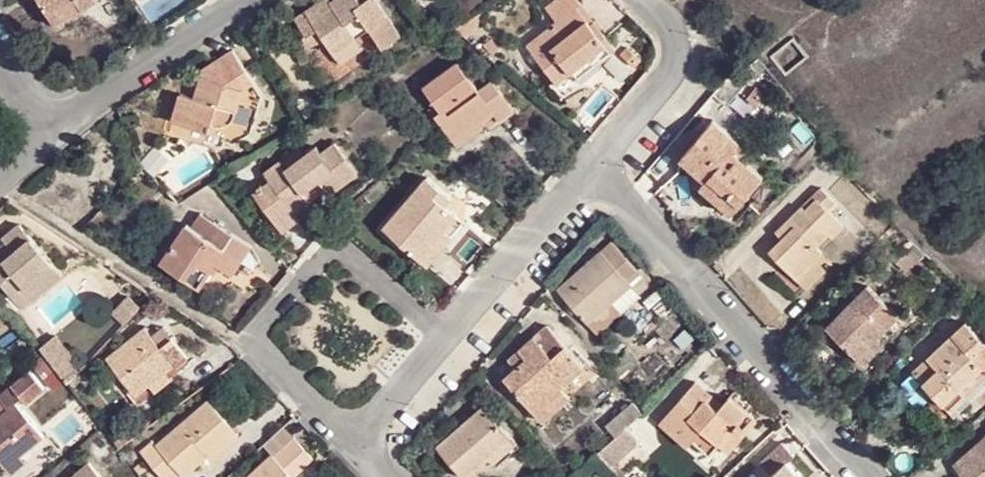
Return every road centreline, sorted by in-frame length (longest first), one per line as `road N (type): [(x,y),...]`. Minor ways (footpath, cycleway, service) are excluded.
road 1 (residential): [(876,476),(591,168)]
road 2 (residential): [(354,438),(254,342),(337,242),(446,333)]
road 3 (residential): [(49,132),(244,0)]
road 4 (residential): [(591,168),(446,333)]
road 5 (residential): [(642,0),(669,28),(679,48),(675,69),(591,168)]
road 6 (residential): [(446,333),(354,438)]

